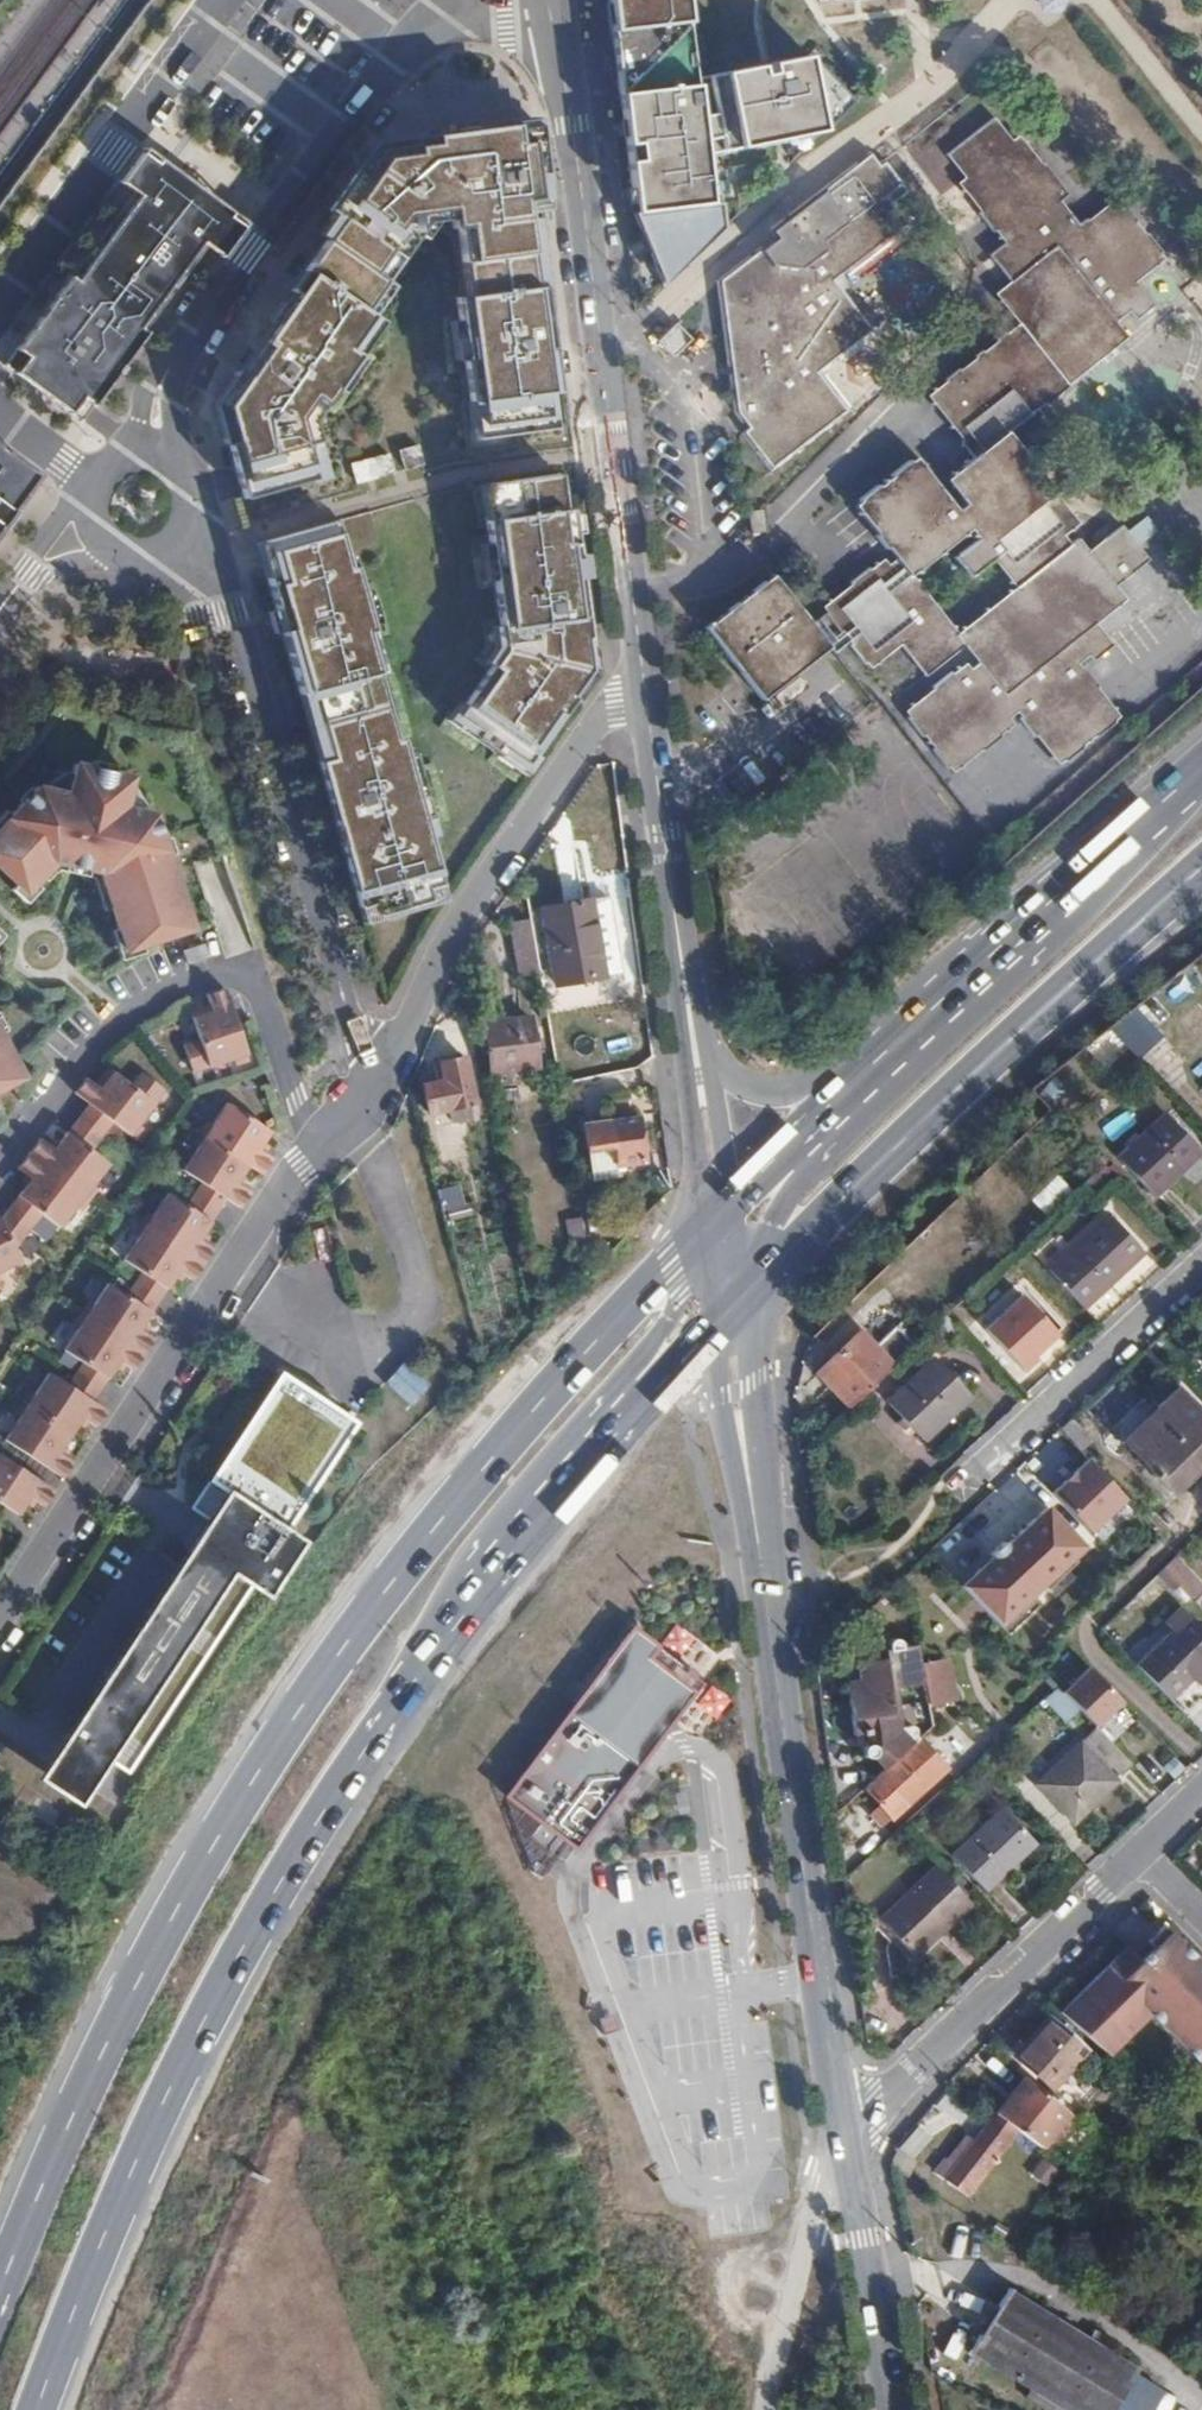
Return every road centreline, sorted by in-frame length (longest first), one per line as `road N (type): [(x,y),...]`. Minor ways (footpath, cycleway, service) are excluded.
road 1 (primary): [(704,1228),(440,1517),(335,1657),(211,1849),(126,2001),(0,2288)]
road 2 (primary): [(33,2409),(139,2153),(223,1982),(324,1807),(438,1643),(603,1449)]
road 3 (secondary): [(556,4),(646,699)]
road 4 (secondary): [(754,1508),(844,2140)]
road 5 (primary): [(743,1303),(893,1149),(1201,869)]
road 6 (residential): [(185,545),(231,610),(374,1094)]
road 7 (residential): [(0,1622),(317,1150)]
road 8 (residential): [(0,1164),(122,1020),(178,987),(250,964),(317,1150)]
road 9 (residential): [(556,4),(469,17),(405,49),(194,331)]
road 10 (residential): [(374,1094),(453,938),(573,753),(606,711),(646,699)]
road 11 (primary): [(1201,768),(874,1069)]
road 12 (residential): [(1138,1853),(844,2140)]
road 13 (residential): [(987,1458),(1201,1261)]
road 14 (secondary): [(646,699),(685,979)]
road 15 (track): [(844,2140),(818,2203),(774,2409)]
road 16 (secondary): [(844,2140),(893,2409)]
road 17 (secondary): [(685,979),(680,1022),(704,1228)]
road 18 (primary): [(603,1449),(623,1382),(706,1255)]
road 19 (secondary): [(754,1508),(756,1407),(743,1303)]
road 20 (secondary): [(713,1328),(721,1396),(754,1508)]
road 21 (primary): [(874,1069),(760,1088),(709,1056)]
road 22 (primary): [(814,1132),(801,1177),(740,1281)]
road 23 (primary): [(603,1449),(713,1328)]
road 24 (secondary): [(730,1202),(709,1056)]
road 25 (residential): [(194,331),(147,386),(134,449)]
road 26 (residential): [(174,459),(173,402),(194,331)]

